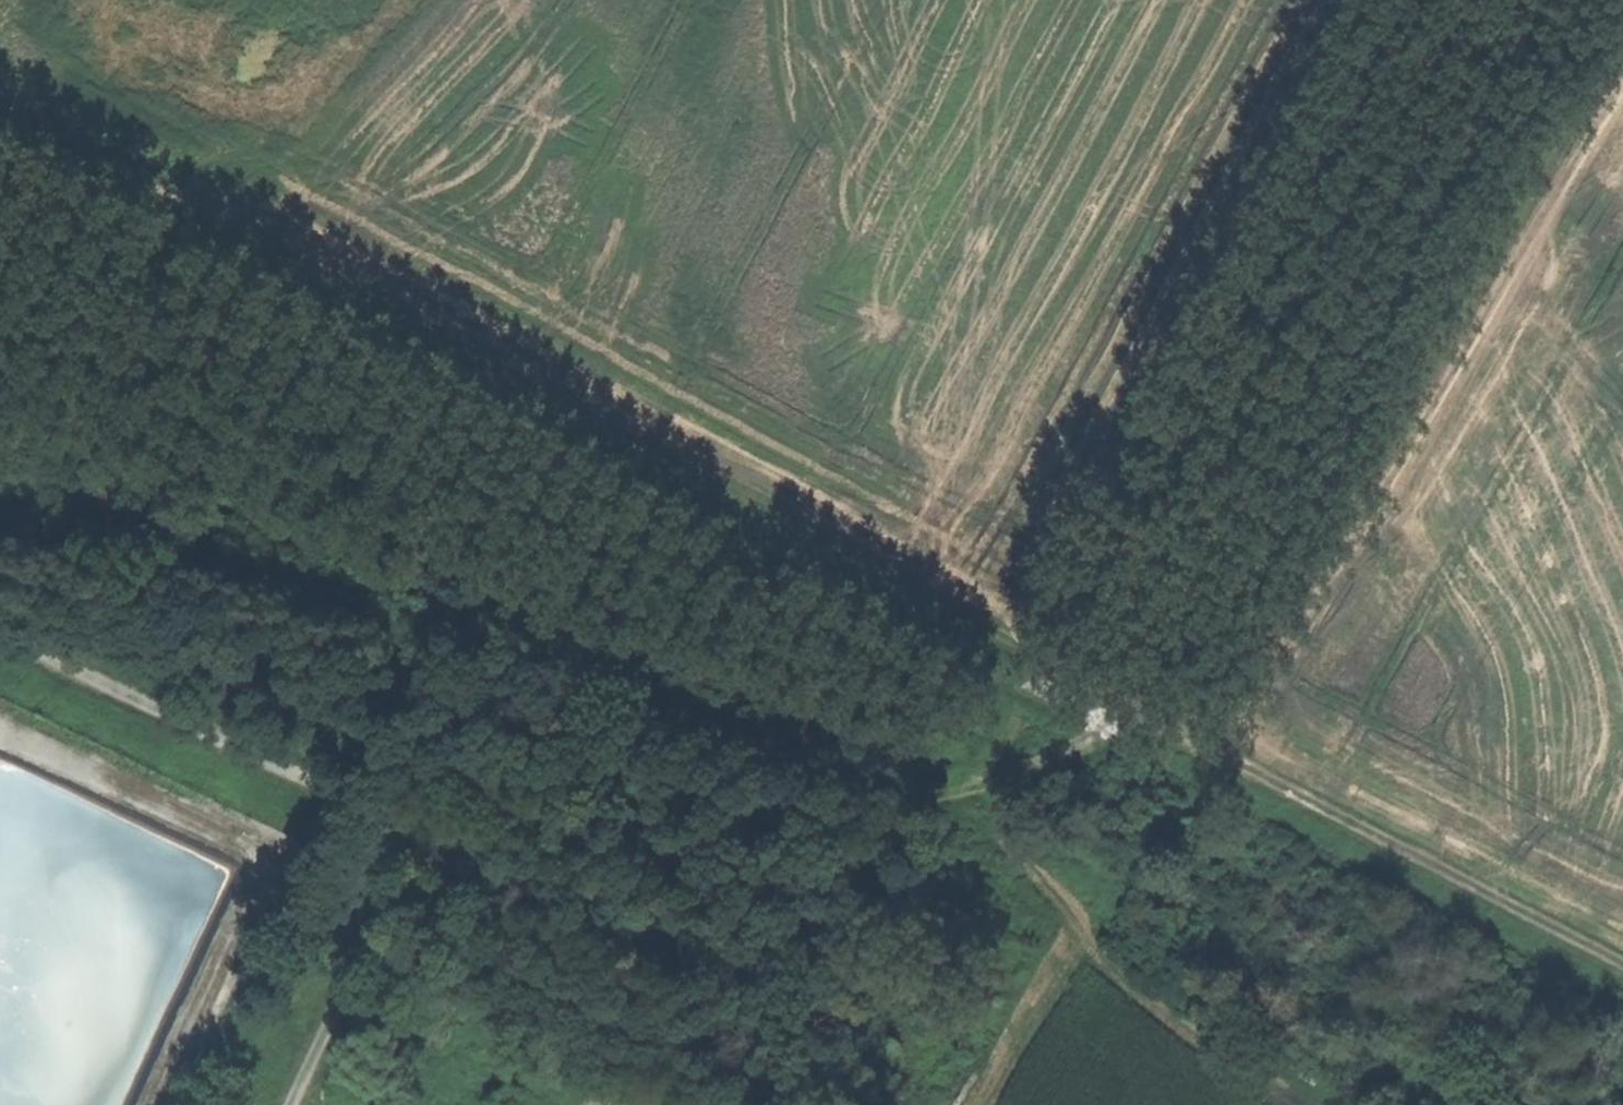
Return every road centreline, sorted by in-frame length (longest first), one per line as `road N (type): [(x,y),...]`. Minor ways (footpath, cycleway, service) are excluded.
road 1 (track): [(0,96),(1622,963)]
road 2 (track): [(293,1104),(397,868),(399,827),(367,805),(0,637)]

